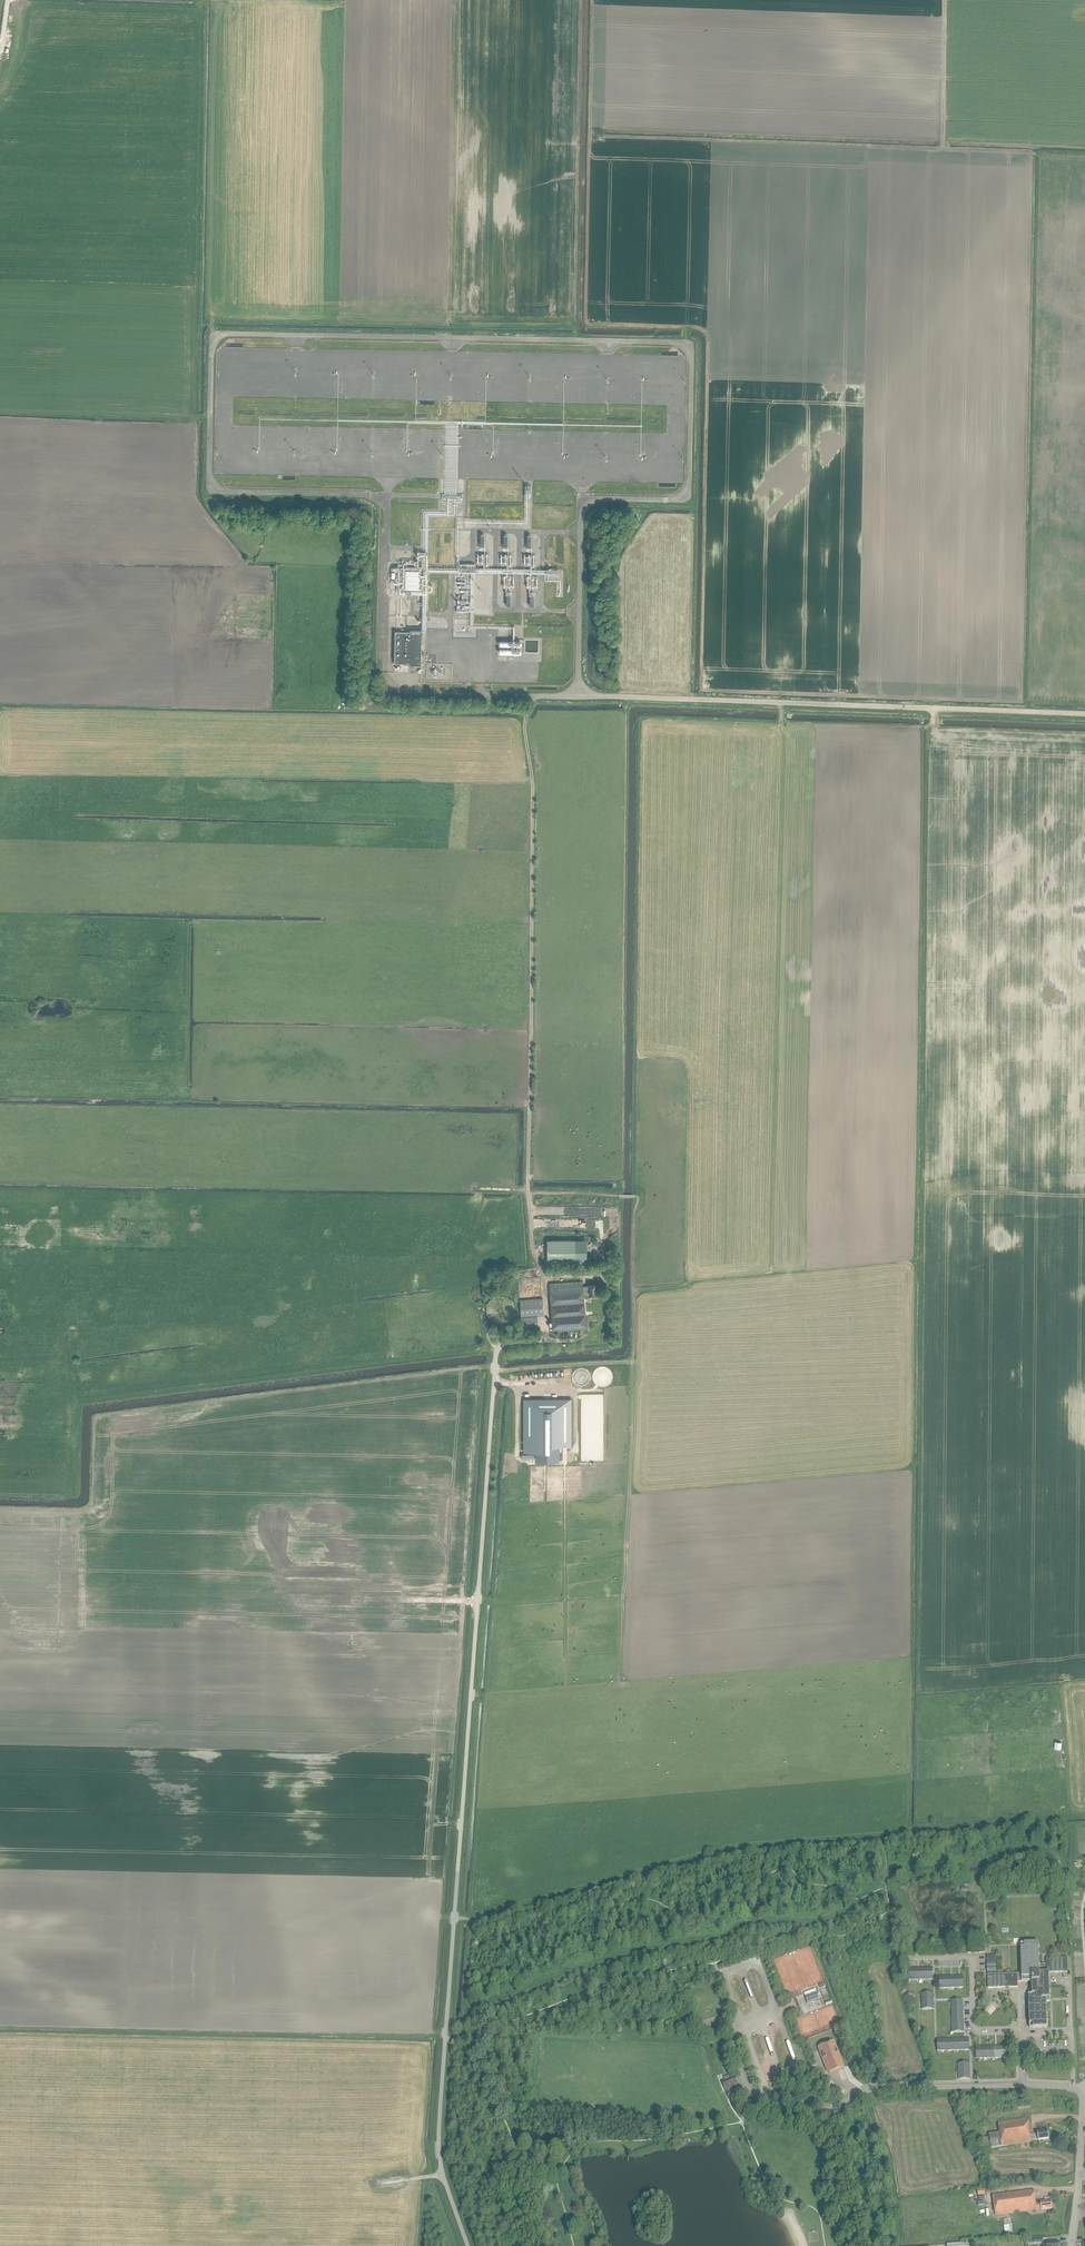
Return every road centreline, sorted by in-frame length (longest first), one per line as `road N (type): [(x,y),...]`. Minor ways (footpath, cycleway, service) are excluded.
road 1 (unclassified): [(467,2245),(439,2158),(439,2123),(496,1344)]
road 2 (unclassified): [(1084,715),(403,695)]
road 3 (residential): [(1022,2084),(875,2088),(834,2109),(748,2090)]
road 4 (residential): [(909,1958),(972,1956),(974,2025),(1020,2029)]
road 5 (residential): [(1073,2087),(1069,1959)]

